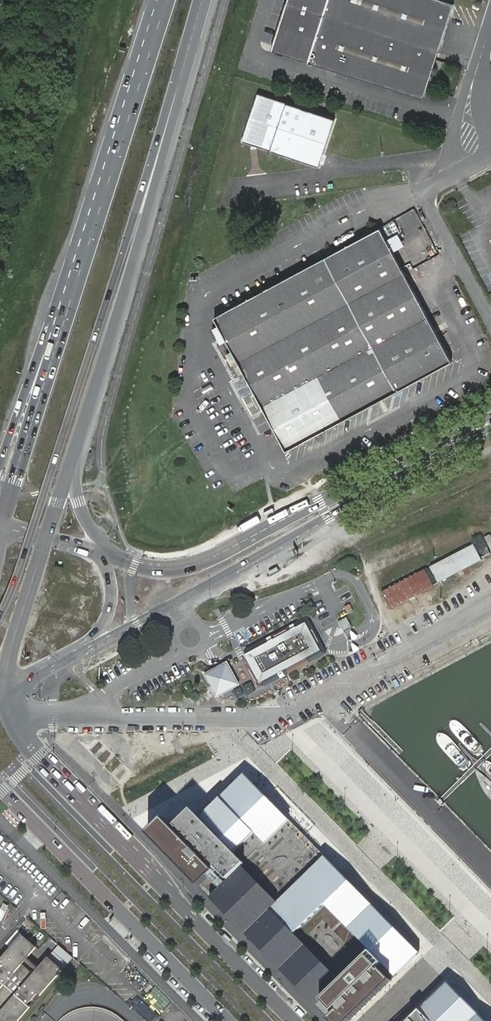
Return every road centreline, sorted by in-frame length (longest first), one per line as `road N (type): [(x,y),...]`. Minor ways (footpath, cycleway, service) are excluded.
road 1 (trunk): [(0,620),(189,46)]
road 2 (secondary): [(59,659),(490,429)]
road 3 (trunk): [(73,457),(159,173),(189,46)]
road 4 (secondary): [(490,411),(219,555),(180,568),(127,563)]
road 5 (primary): [(294,1020),(18,729)]
road 6 (primary): [(0,788),(228,1020)]
road 7 (unclassified): [(321,700),(284,716),(45,715),(18,729)]
road 8 (trunk): [(160,0),(73,278)]
road 9 (trunk): [(73,278),(0,519)]
road 10 (unclassified): [(490,319),(425,192),(490,156)]
road 11 (tertiary): [(73,278),(0,463)]
road 12 (primary): [(8,686),(13,640),(46,538)]
road 13 (secondary): [(59,659),(111,609),(110,579),(93,552)]
road 14 (trunk): [(127,563),(85,519),(73,457)]

